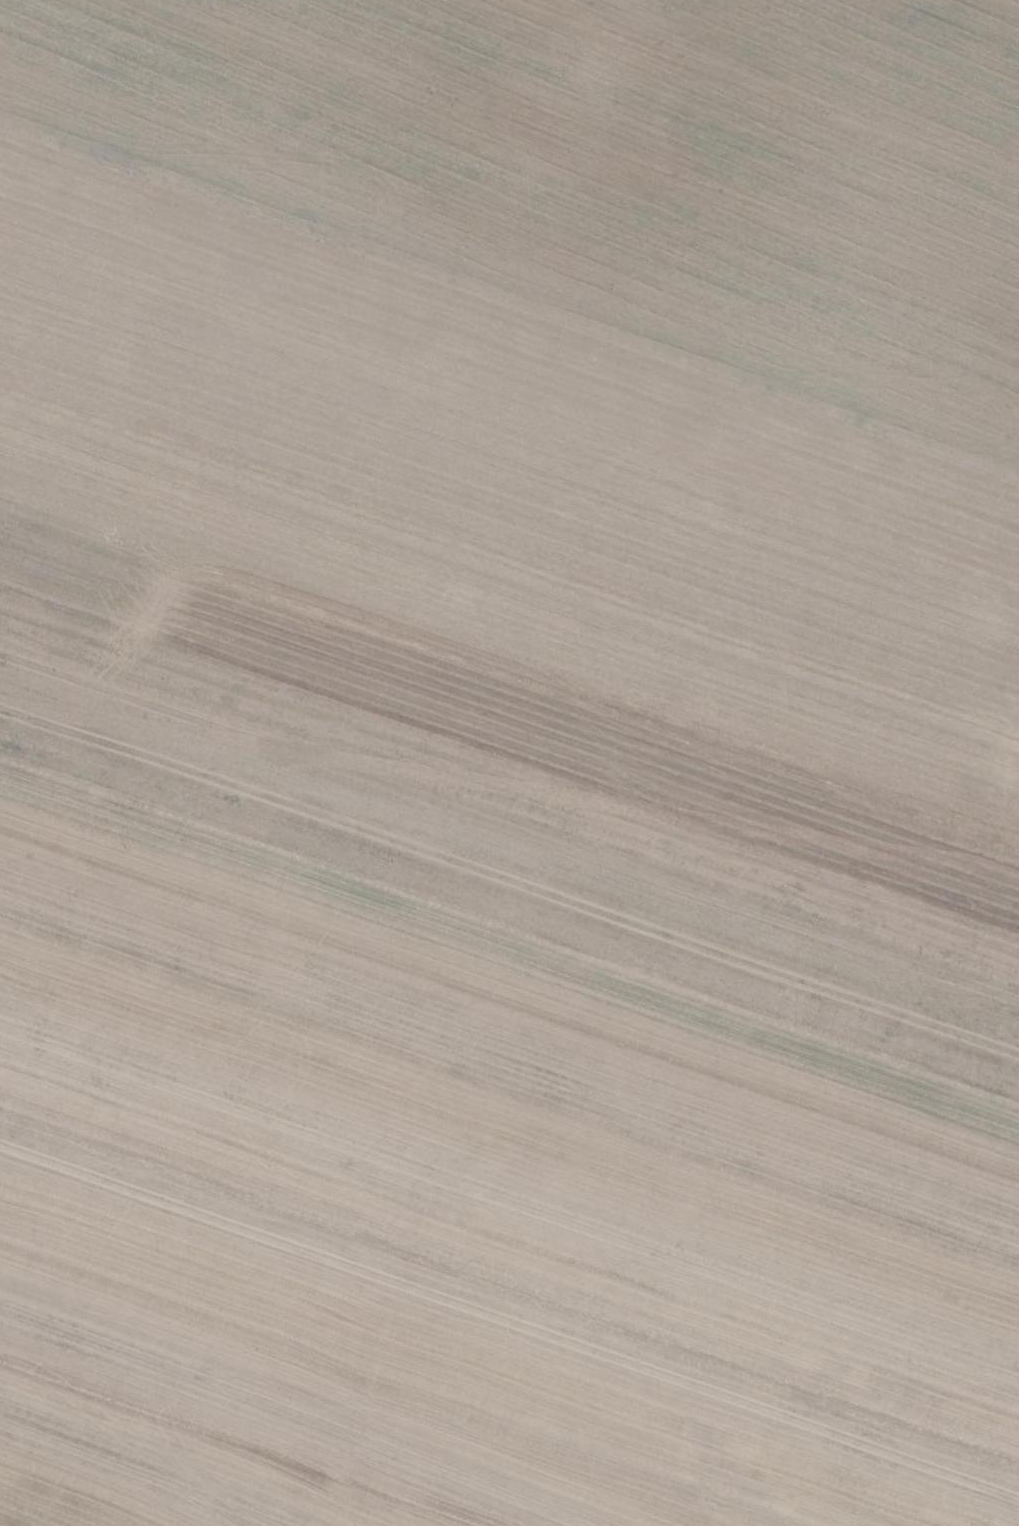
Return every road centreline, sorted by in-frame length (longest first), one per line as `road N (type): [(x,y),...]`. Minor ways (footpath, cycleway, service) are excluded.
road 1 (primary): [(857,0),(1018,57)]

